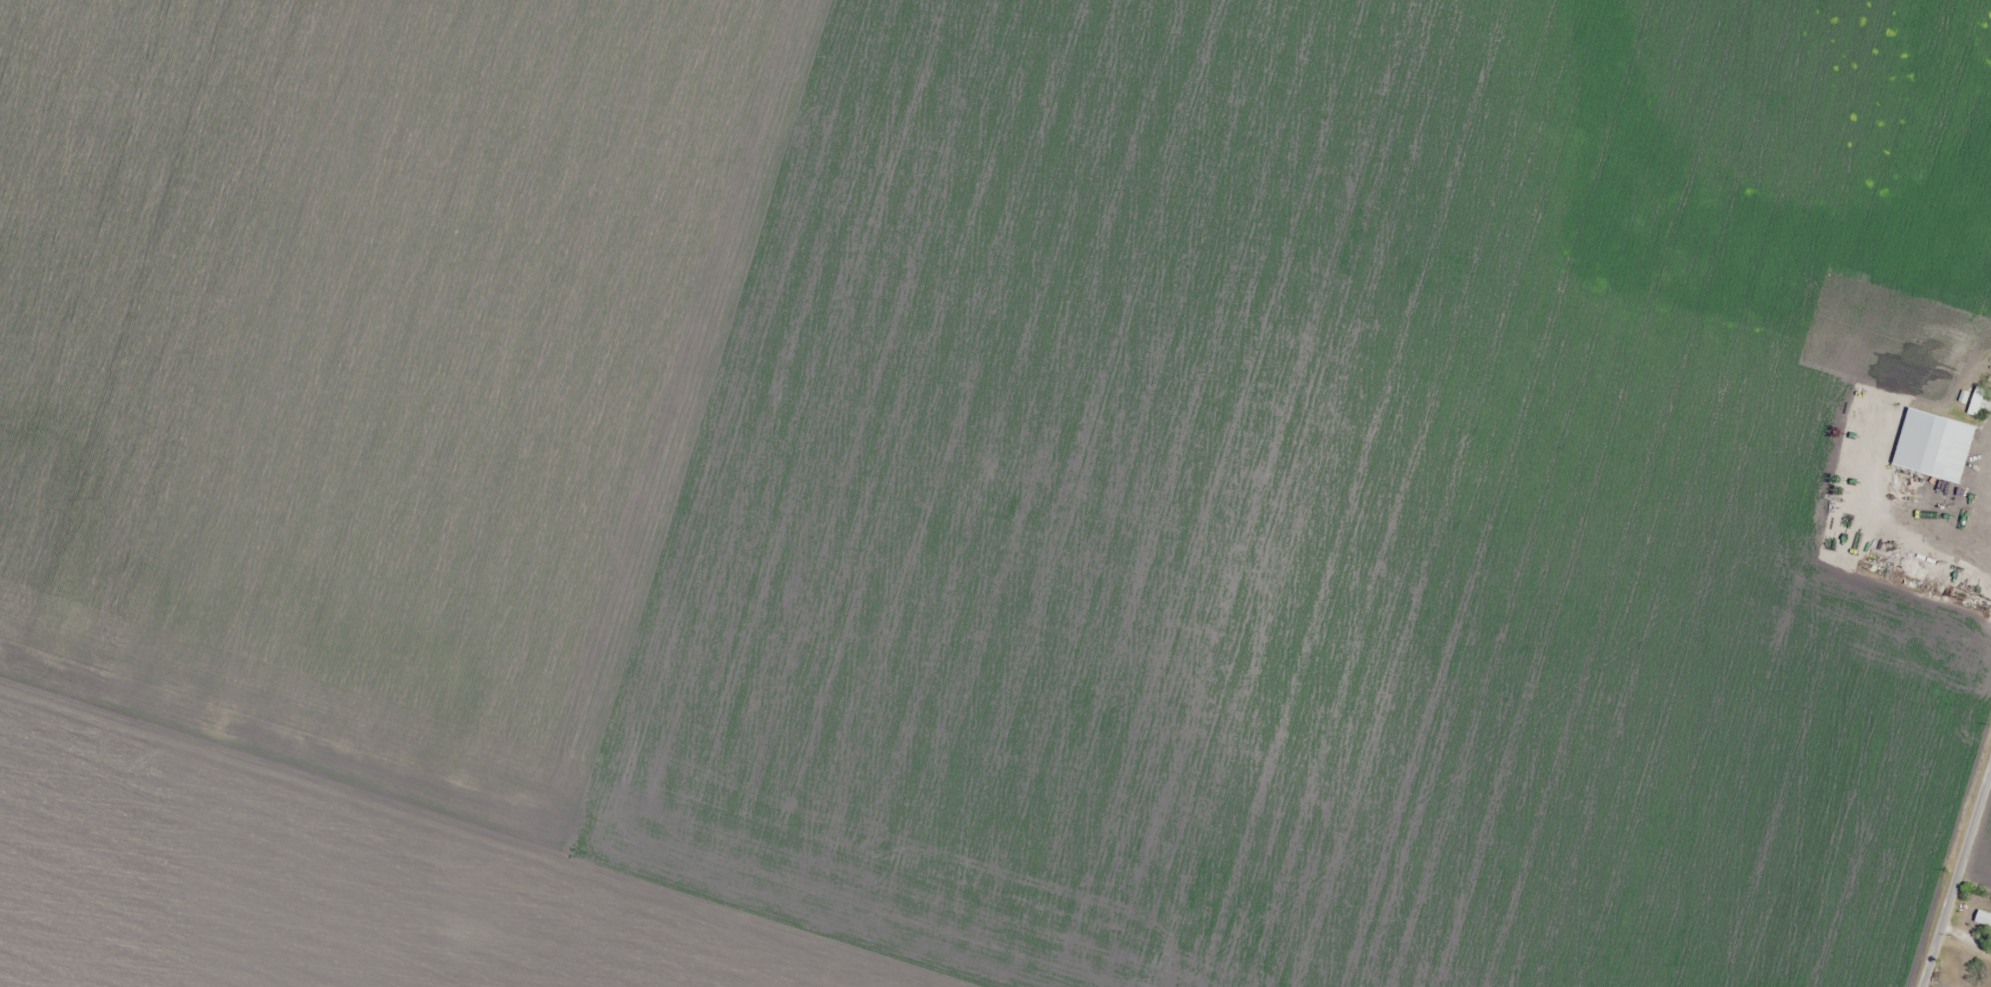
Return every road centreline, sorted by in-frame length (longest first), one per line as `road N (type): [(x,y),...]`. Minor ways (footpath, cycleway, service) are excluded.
road 1 (track): [(1932,986),(1990,792)]

